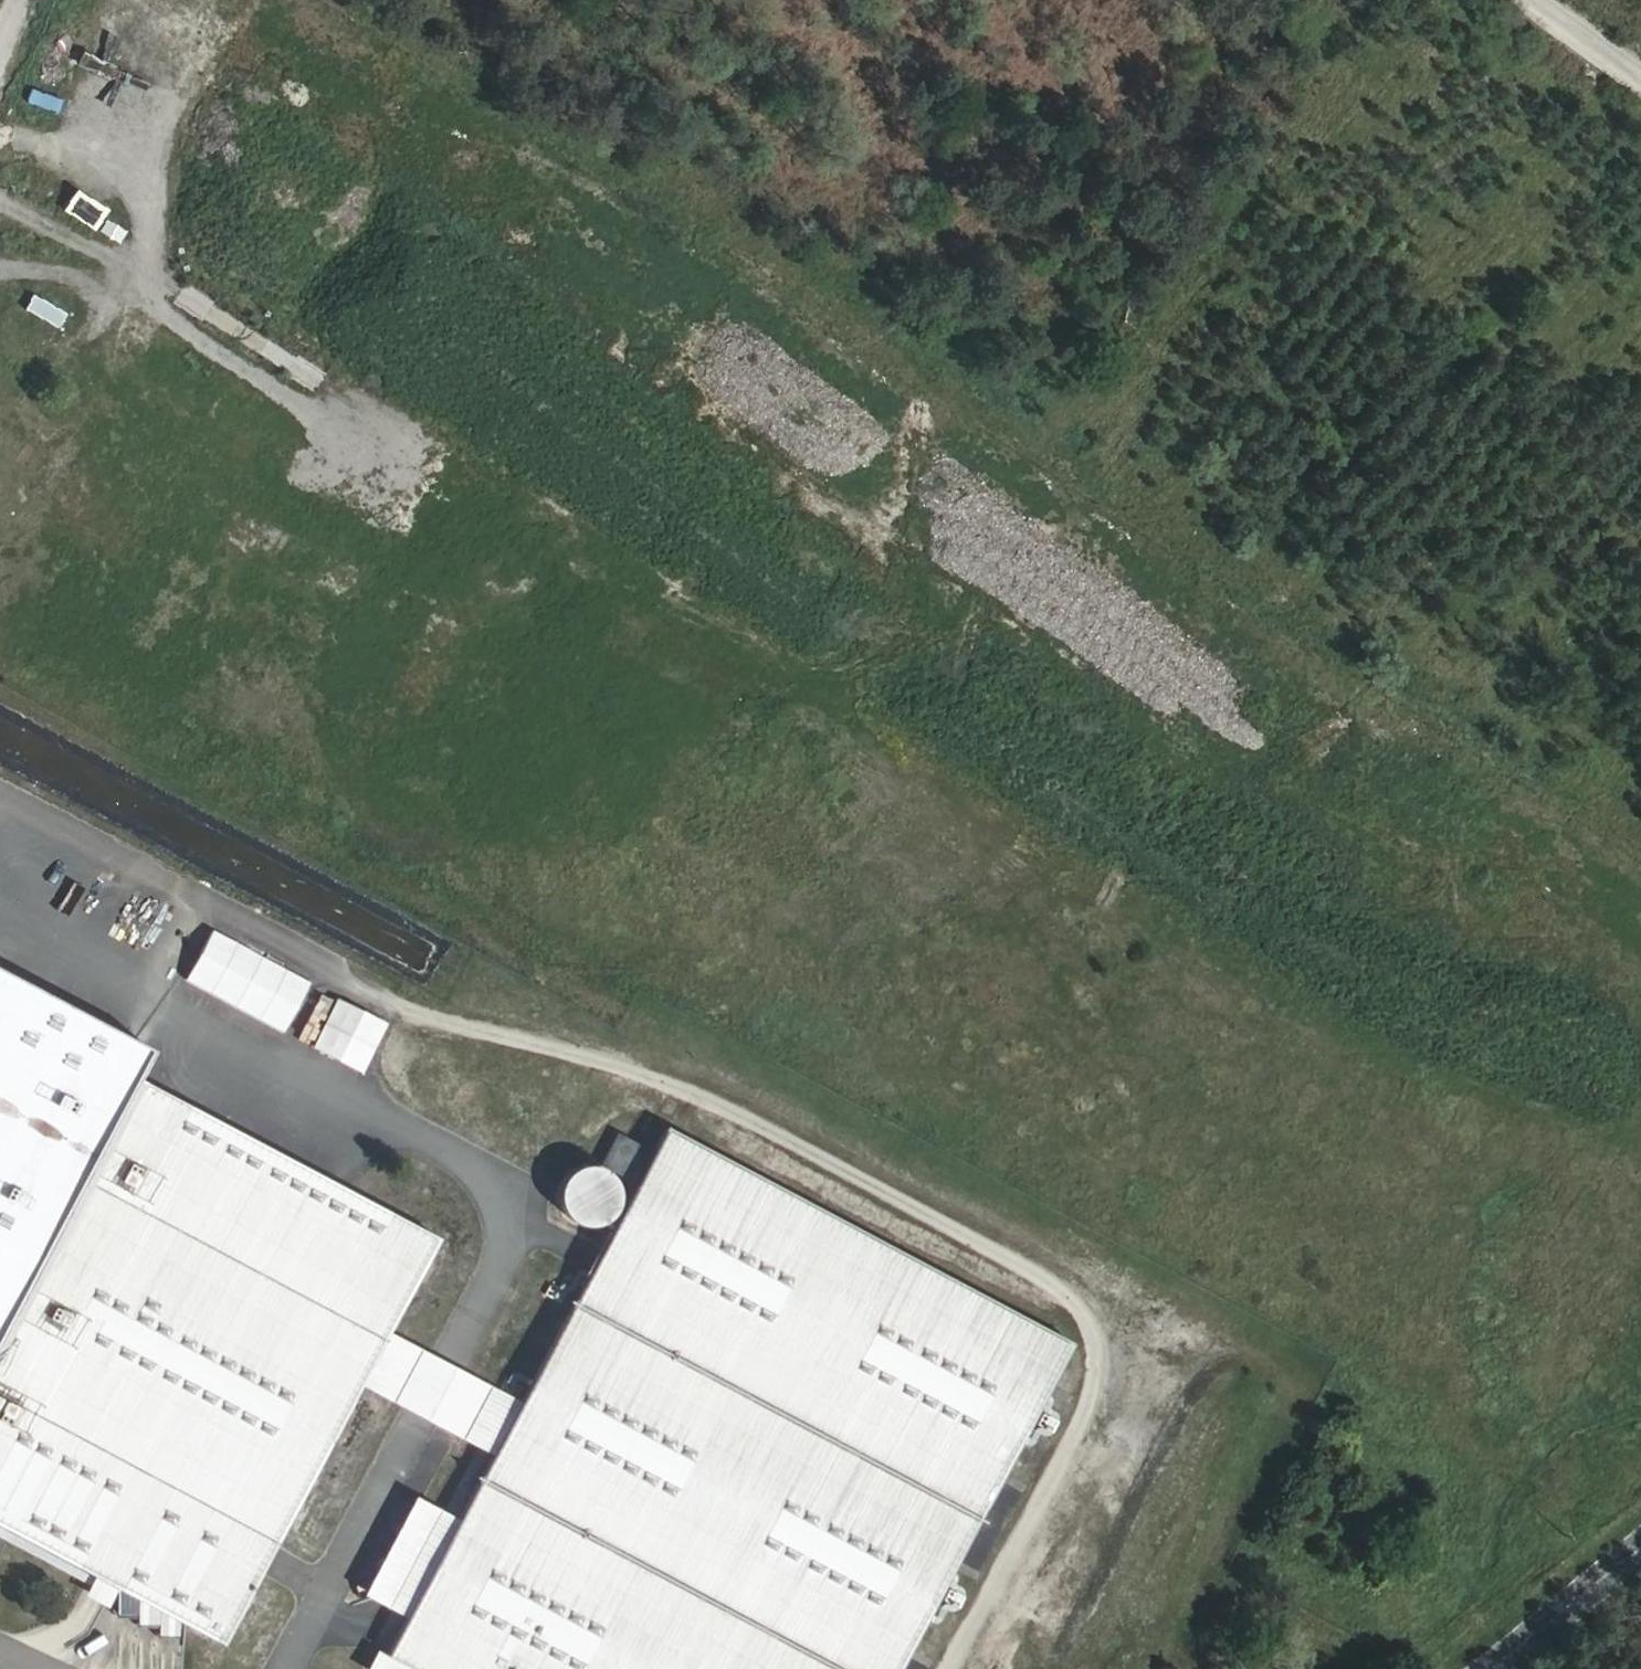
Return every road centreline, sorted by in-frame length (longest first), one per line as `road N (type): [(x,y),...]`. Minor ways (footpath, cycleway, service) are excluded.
road 1 (tertiary): [(1494,1668),(1640,1548)]

